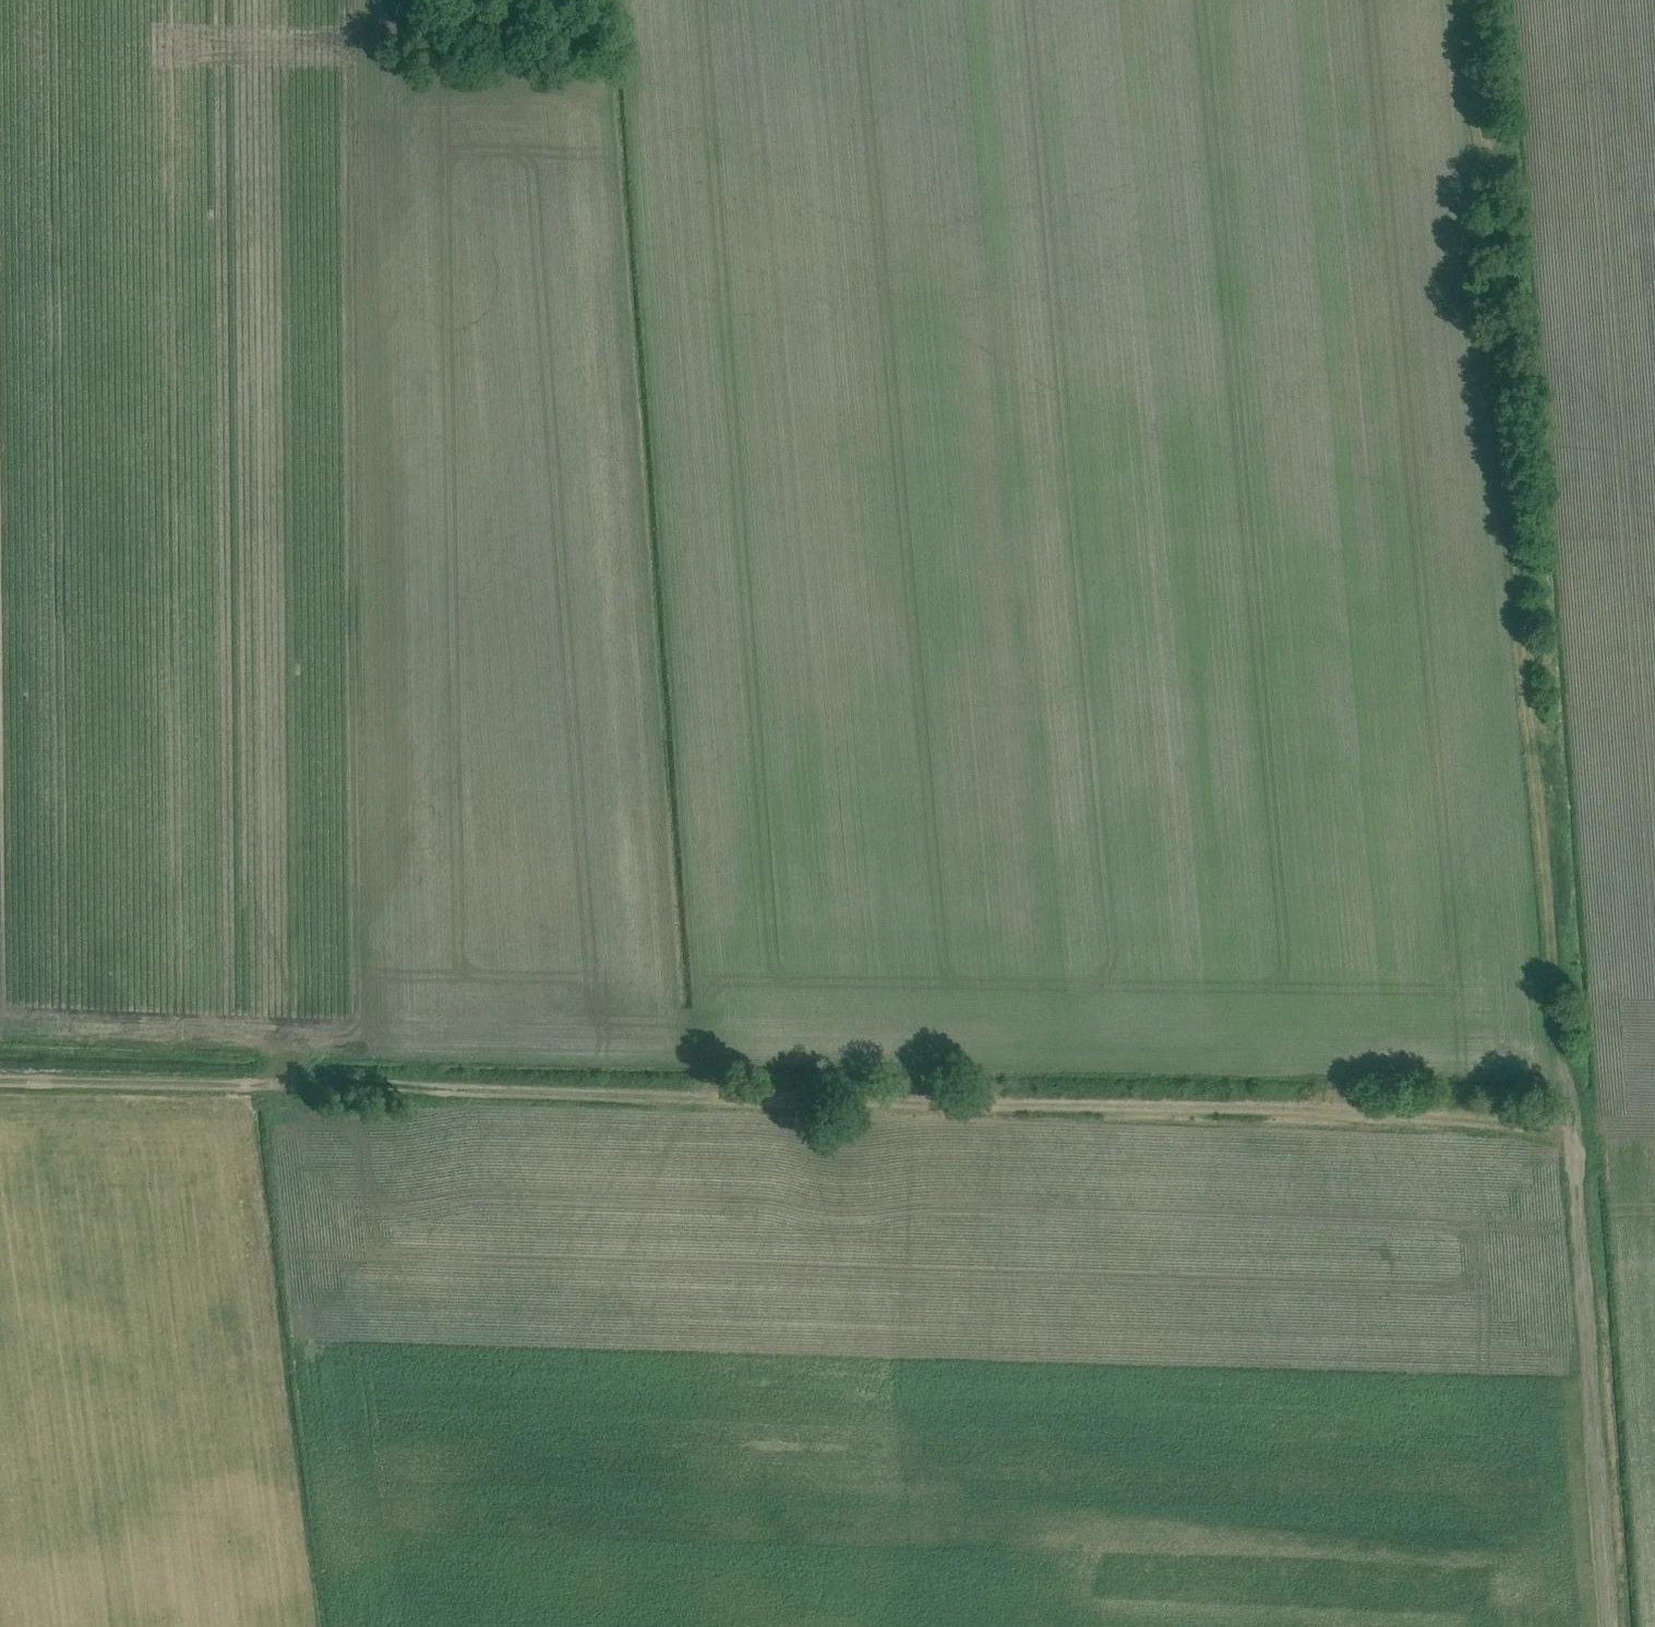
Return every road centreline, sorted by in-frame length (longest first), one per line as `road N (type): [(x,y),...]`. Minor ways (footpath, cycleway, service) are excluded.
road 1 (track): [(1610,1626),(1471,0)]
road 2 (track): [(1566,1109),(0,1083)]

